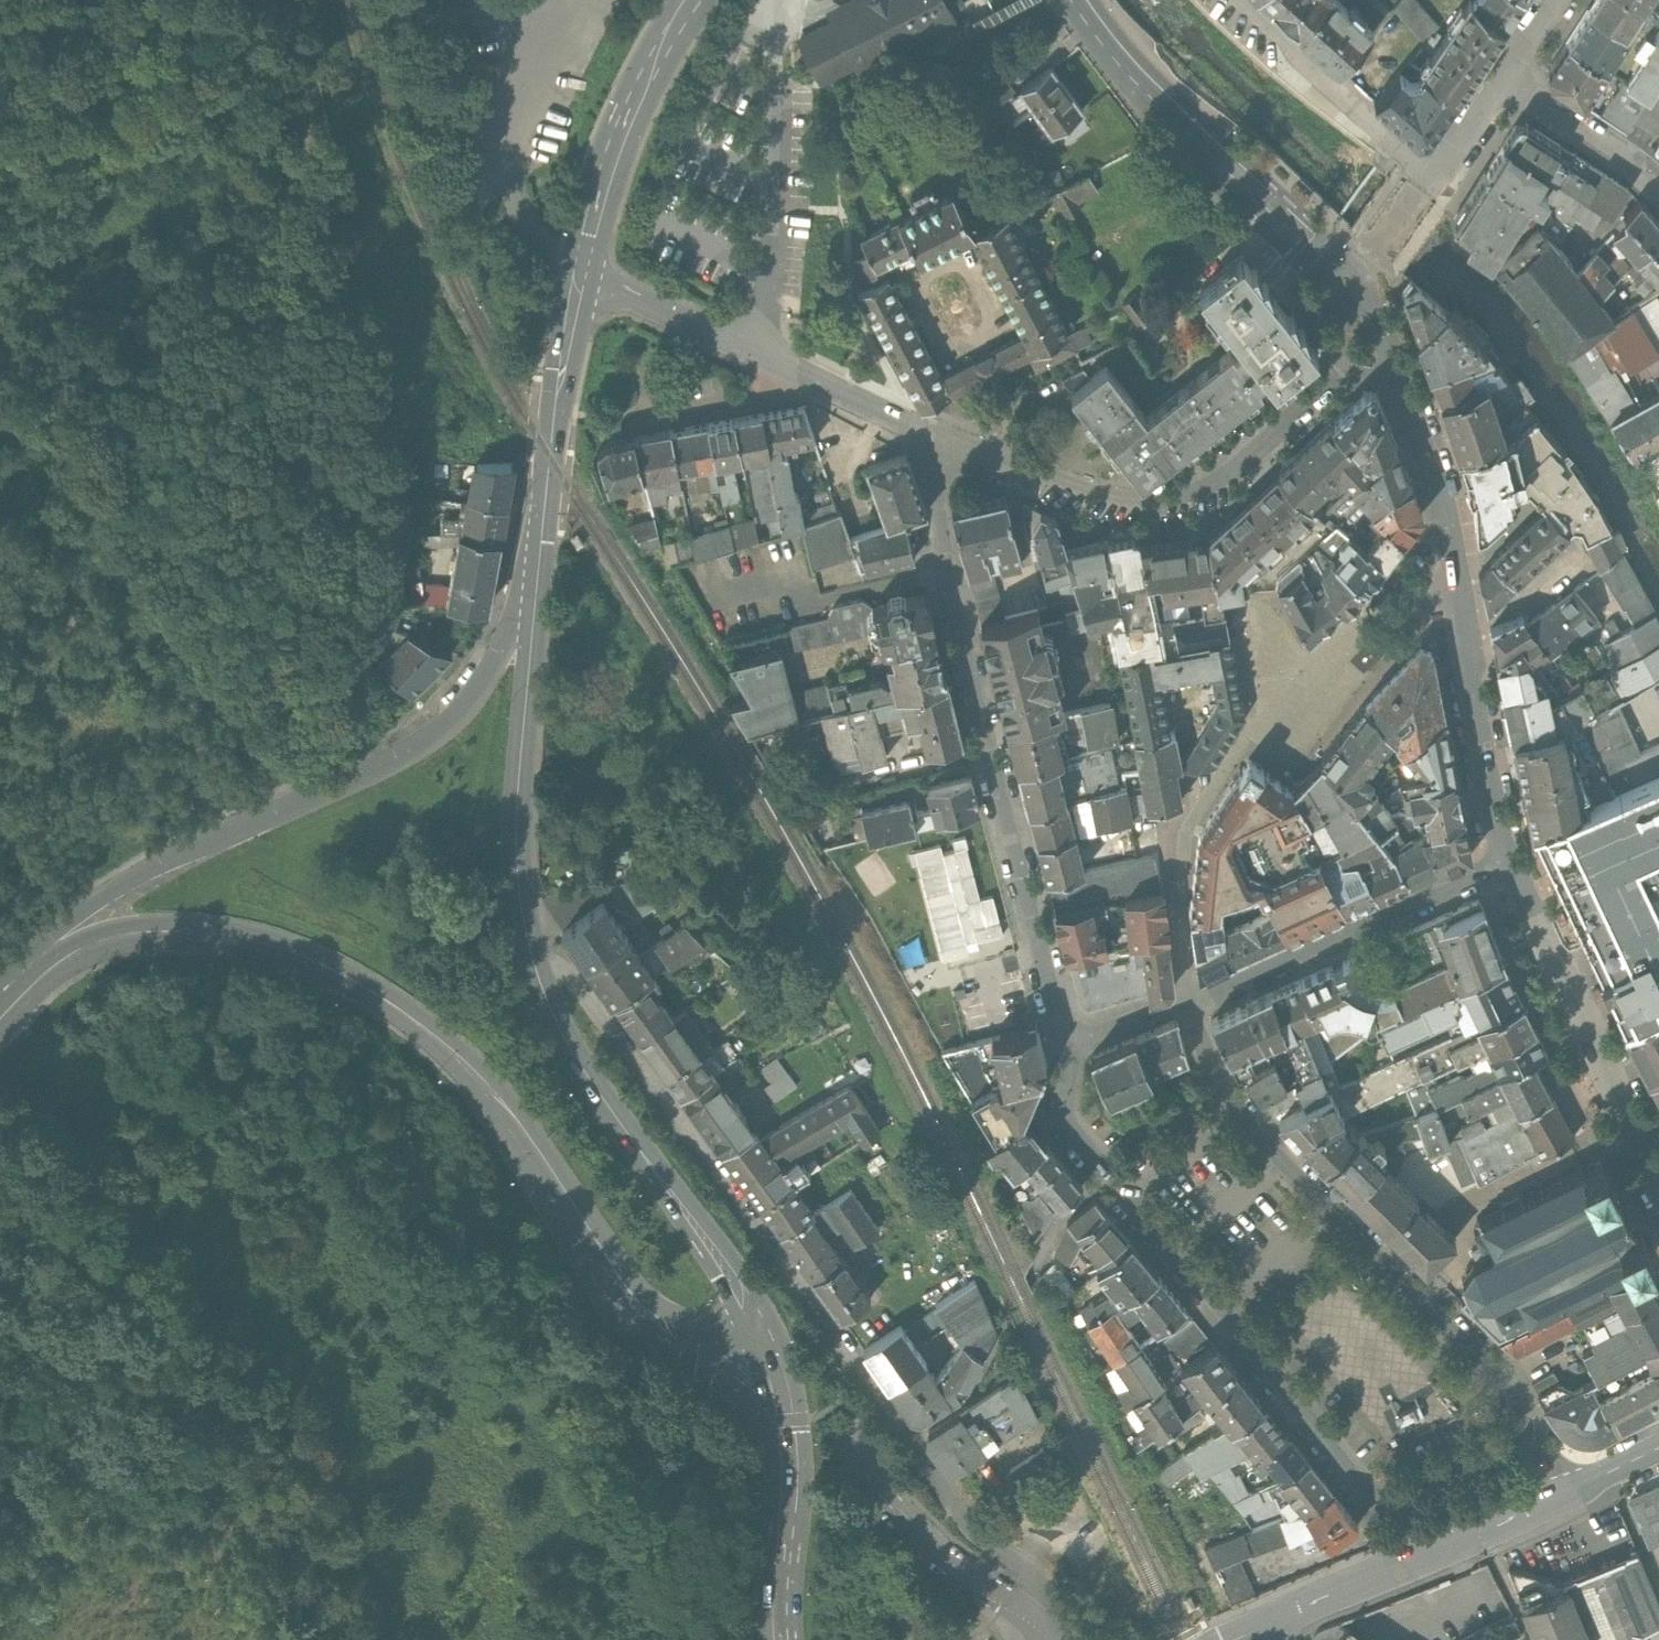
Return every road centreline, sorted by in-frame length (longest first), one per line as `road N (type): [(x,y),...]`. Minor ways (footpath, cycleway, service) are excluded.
road 1 (secondary): [(56,965),(166,940),(236,942),(373,993),(467,1069),(528,1150),(628,1314),(655,1341),(700,1357),(768,1350)]
road 2 (secondary): [(536,585),(493,673),(446,732),(393,767),(150,879),(84,922),(56,965)]
road 3 (residential): [(902,1446),(562,971),(535,968)]
road 4 (residential): [(1067,1045),(935,551),(933,509),(957,457)]
road 5 (residential): [(1106,1179),(1384,1516),(1401,1525),(1536,1457)]
road 6 (residential): [(1536,1457),(1499,1376),(1236,1102),(1207,1064),(1188,1006)]
road 7 (tertiary): [(1367,322),(1387,350),(1443,497),(1511,869)]
road 8 (tertiary): [(1346,325),(1329,382),(1218,489),(1146,517),(957,457)]
road 9 (primary): [(535,968),(554,1021),(605,1109),(705,1246),(768,1350)]
road 10 (tertiary): [(957,457),(579,273)]
road 11 (tertiary): [(1070,0),(1141,89),(1266,206),(1352,301)]
road 12 (primary): [(536,585),(516,841),(535,968)]
road 13 (residential): [(1239,0),(1430,177),(1504,79)]
road 14 (residential): [(1511,869),(1188,1006)]
road 15 (residential): [(902,1446),(969,1396),(1070,1211),(1106,1179)]
road 16 (tertiary): [(1511,869),(1658,1176)]
road 17 (tertiary): [(1564,1494),(1267,1625)]
road 18 (primary): [(579,273),(536,585)]
road 19 (primary): [(693,0),(626,121),(579,273)]
road 20 (primary): [(776,1639),(785,1502),(778,1375),(768,1350)]
road 21 (residential): [(1046,1639),(943,1559),(864,1469)]
road 22 (residential): [(1048,1639),(1011,1565),(957,1521),(902,1446)]
road 23 (residential): [(1197,797),(1176,926),(1188,1006)]
road 24 (residential): [(1658,184),(1504,79)]
road 25 (residential): [(1067,1045),(1063,1121),(1106,1179)]
road 26 (residential): [(1188,1006),(1067,1045)]

